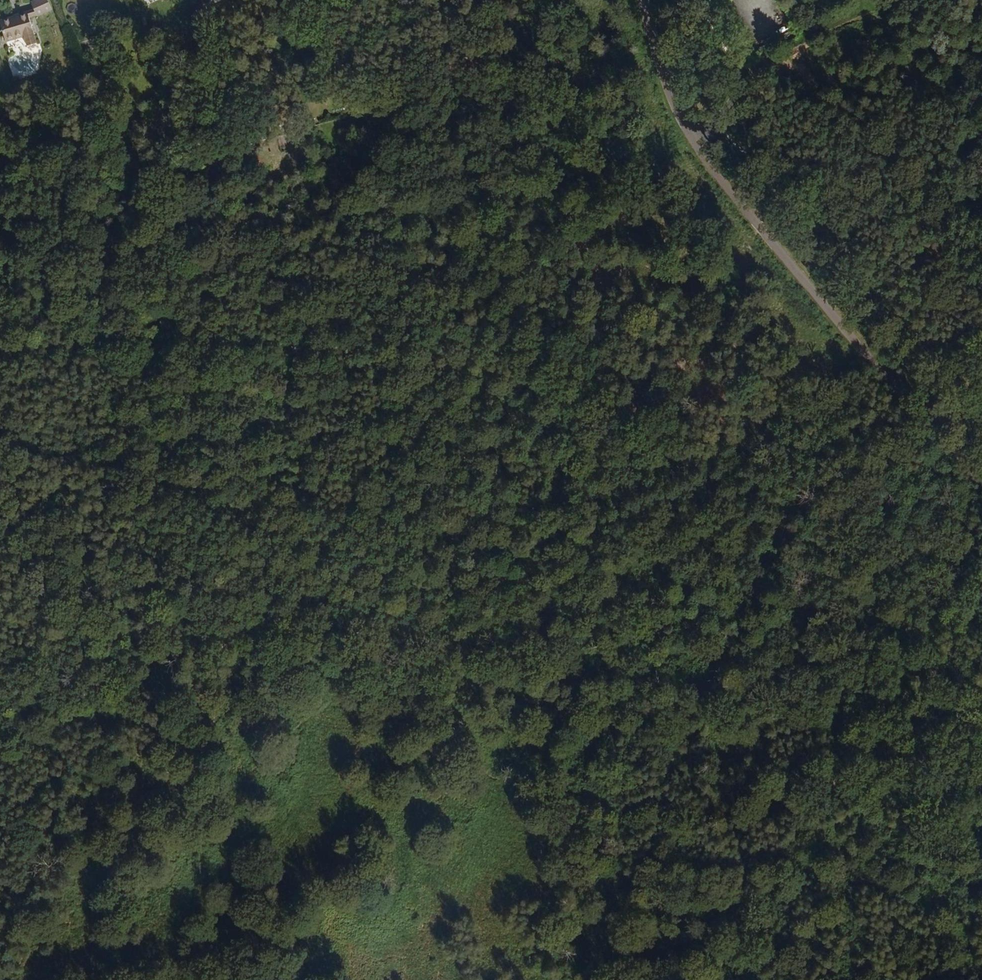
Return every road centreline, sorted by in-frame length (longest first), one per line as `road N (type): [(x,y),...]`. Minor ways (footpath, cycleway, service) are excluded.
road 1 (unclassified): [(981,467),(679,139),(643,0)]
road 2 (track): [(685,979),(849,720),(981,764)]

